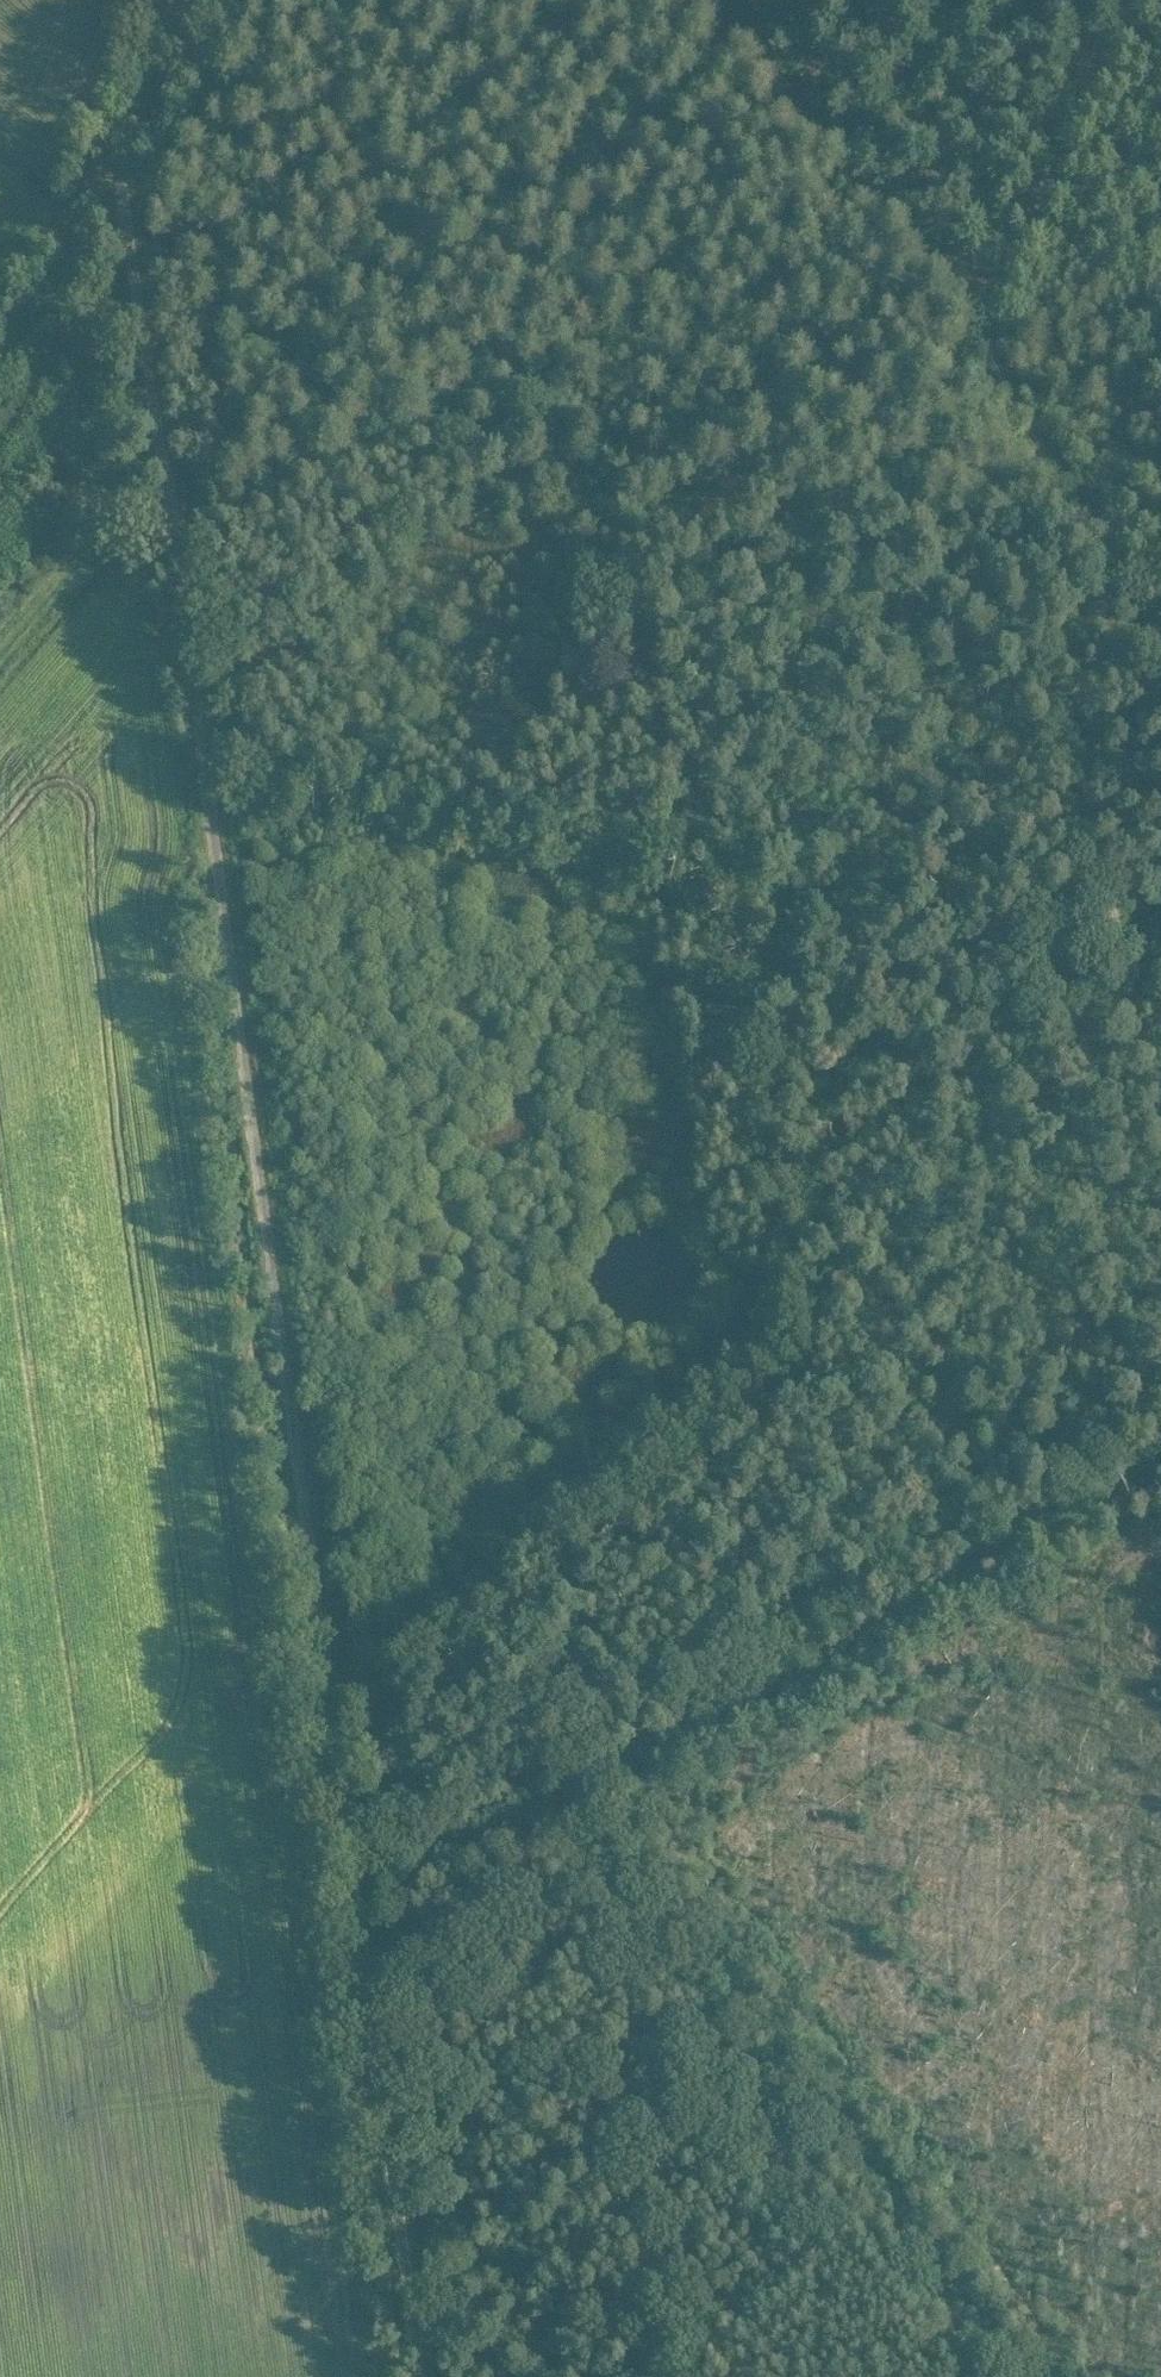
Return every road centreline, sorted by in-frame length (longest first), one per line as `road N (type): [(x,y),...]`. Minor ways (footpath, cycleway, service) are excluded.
road 1 (unclassified): [(423,2376),(124,160)]
road 2 (track): [(124,160),(0,292)]
road 3 (unclassified): [(178,0),(127,121),(124,160)]

